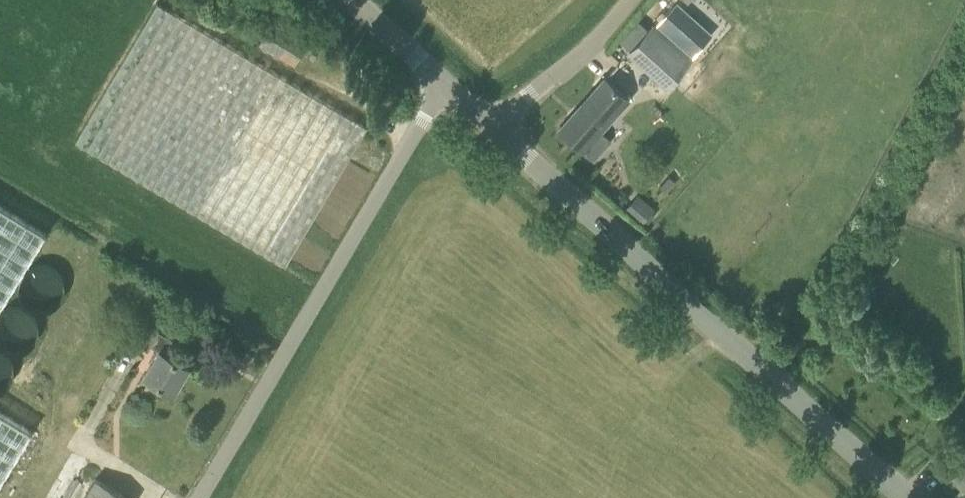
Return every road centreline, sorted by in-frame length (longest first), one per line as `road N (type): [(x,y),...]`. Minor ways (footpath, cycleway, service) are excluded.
road 1 (unclassified): [(908,497),(497,129)]
road 2 (unclassified): [(206,497),(429,109),(449,87)]
road 3 (unclassified): [(497,129),(594,45),(631,0)]
road 4 (unclassified): [(449,87),(354,0)]

